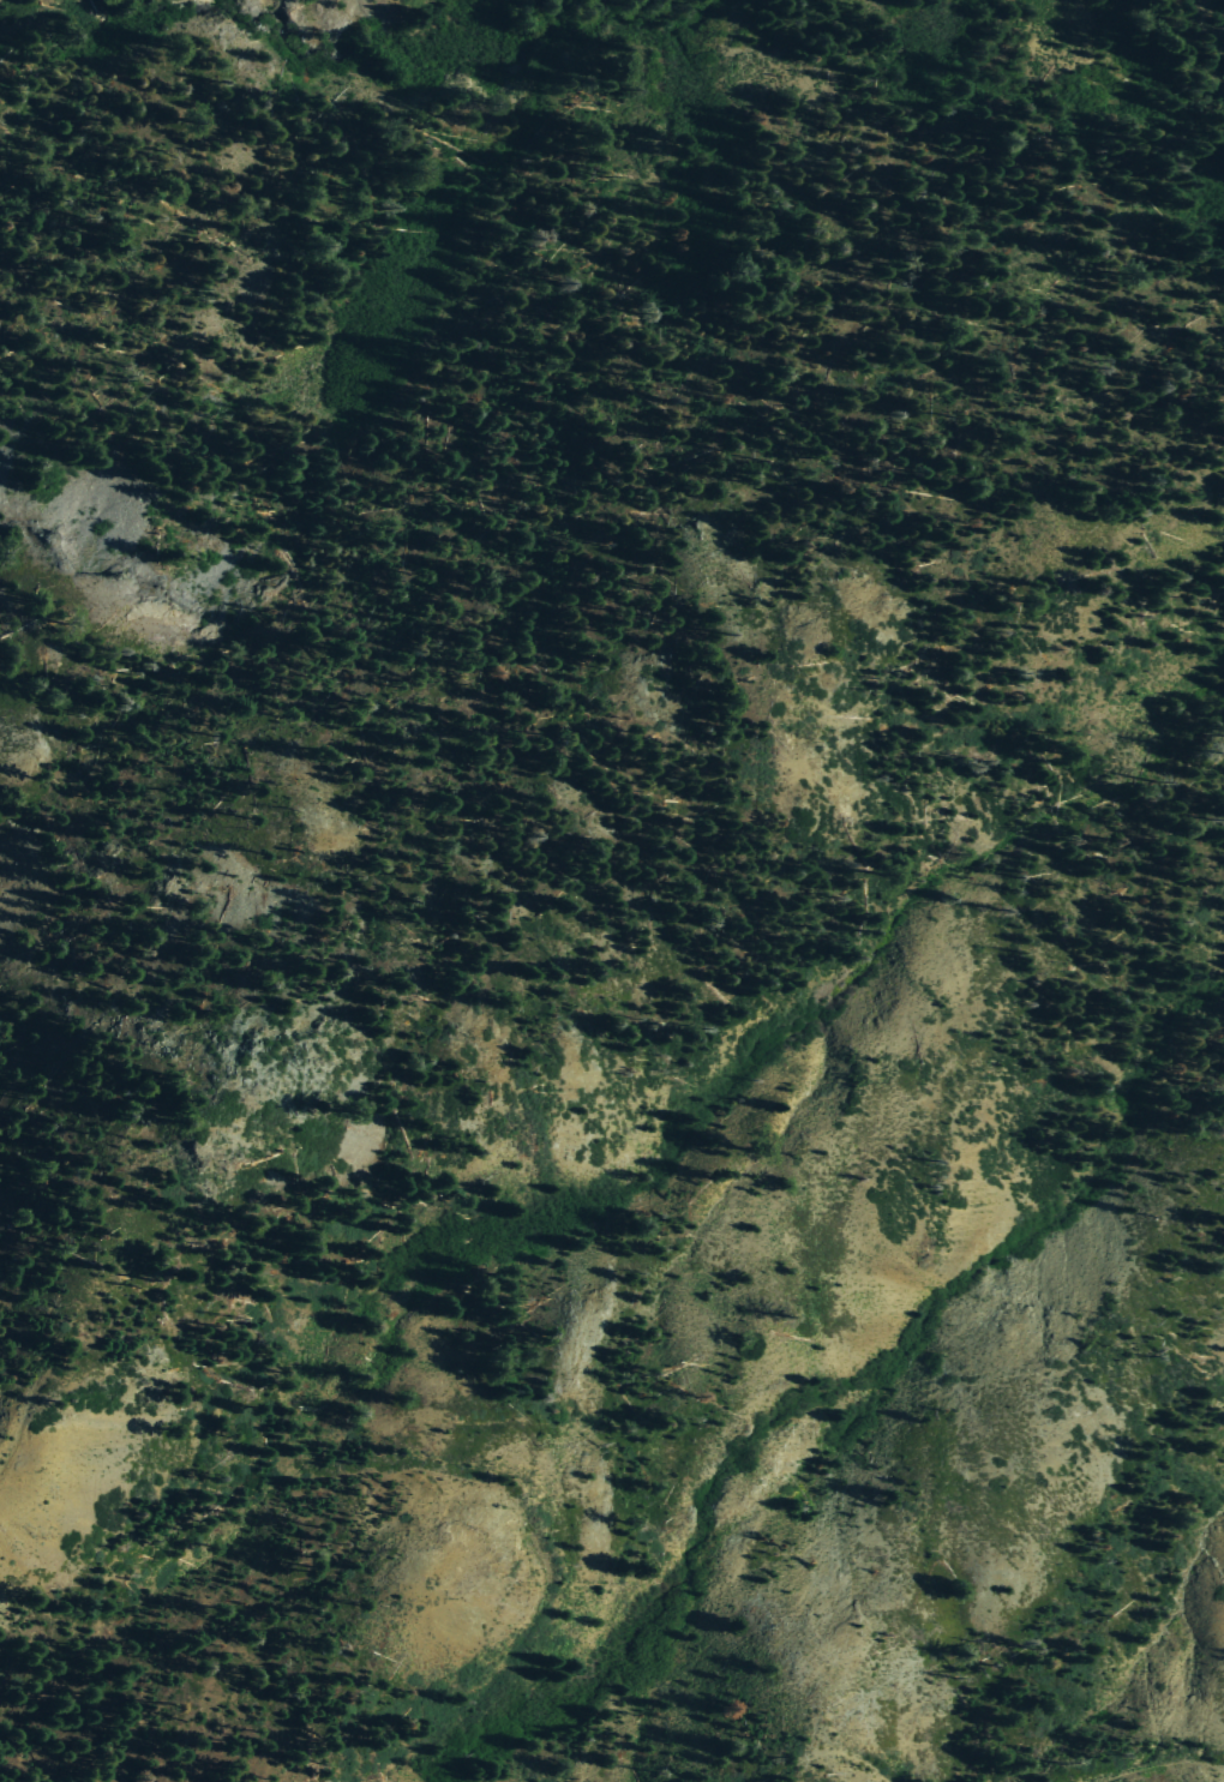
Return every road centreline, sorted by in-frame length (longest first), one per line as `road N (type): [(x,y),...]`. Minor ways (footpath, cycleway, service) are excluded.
road 1 (track): [(1223,1774),(1169,1760),(1074,1781)]
road 2 (track): [(882,1781),(838,1754),(812,1756),(751,1781)]

